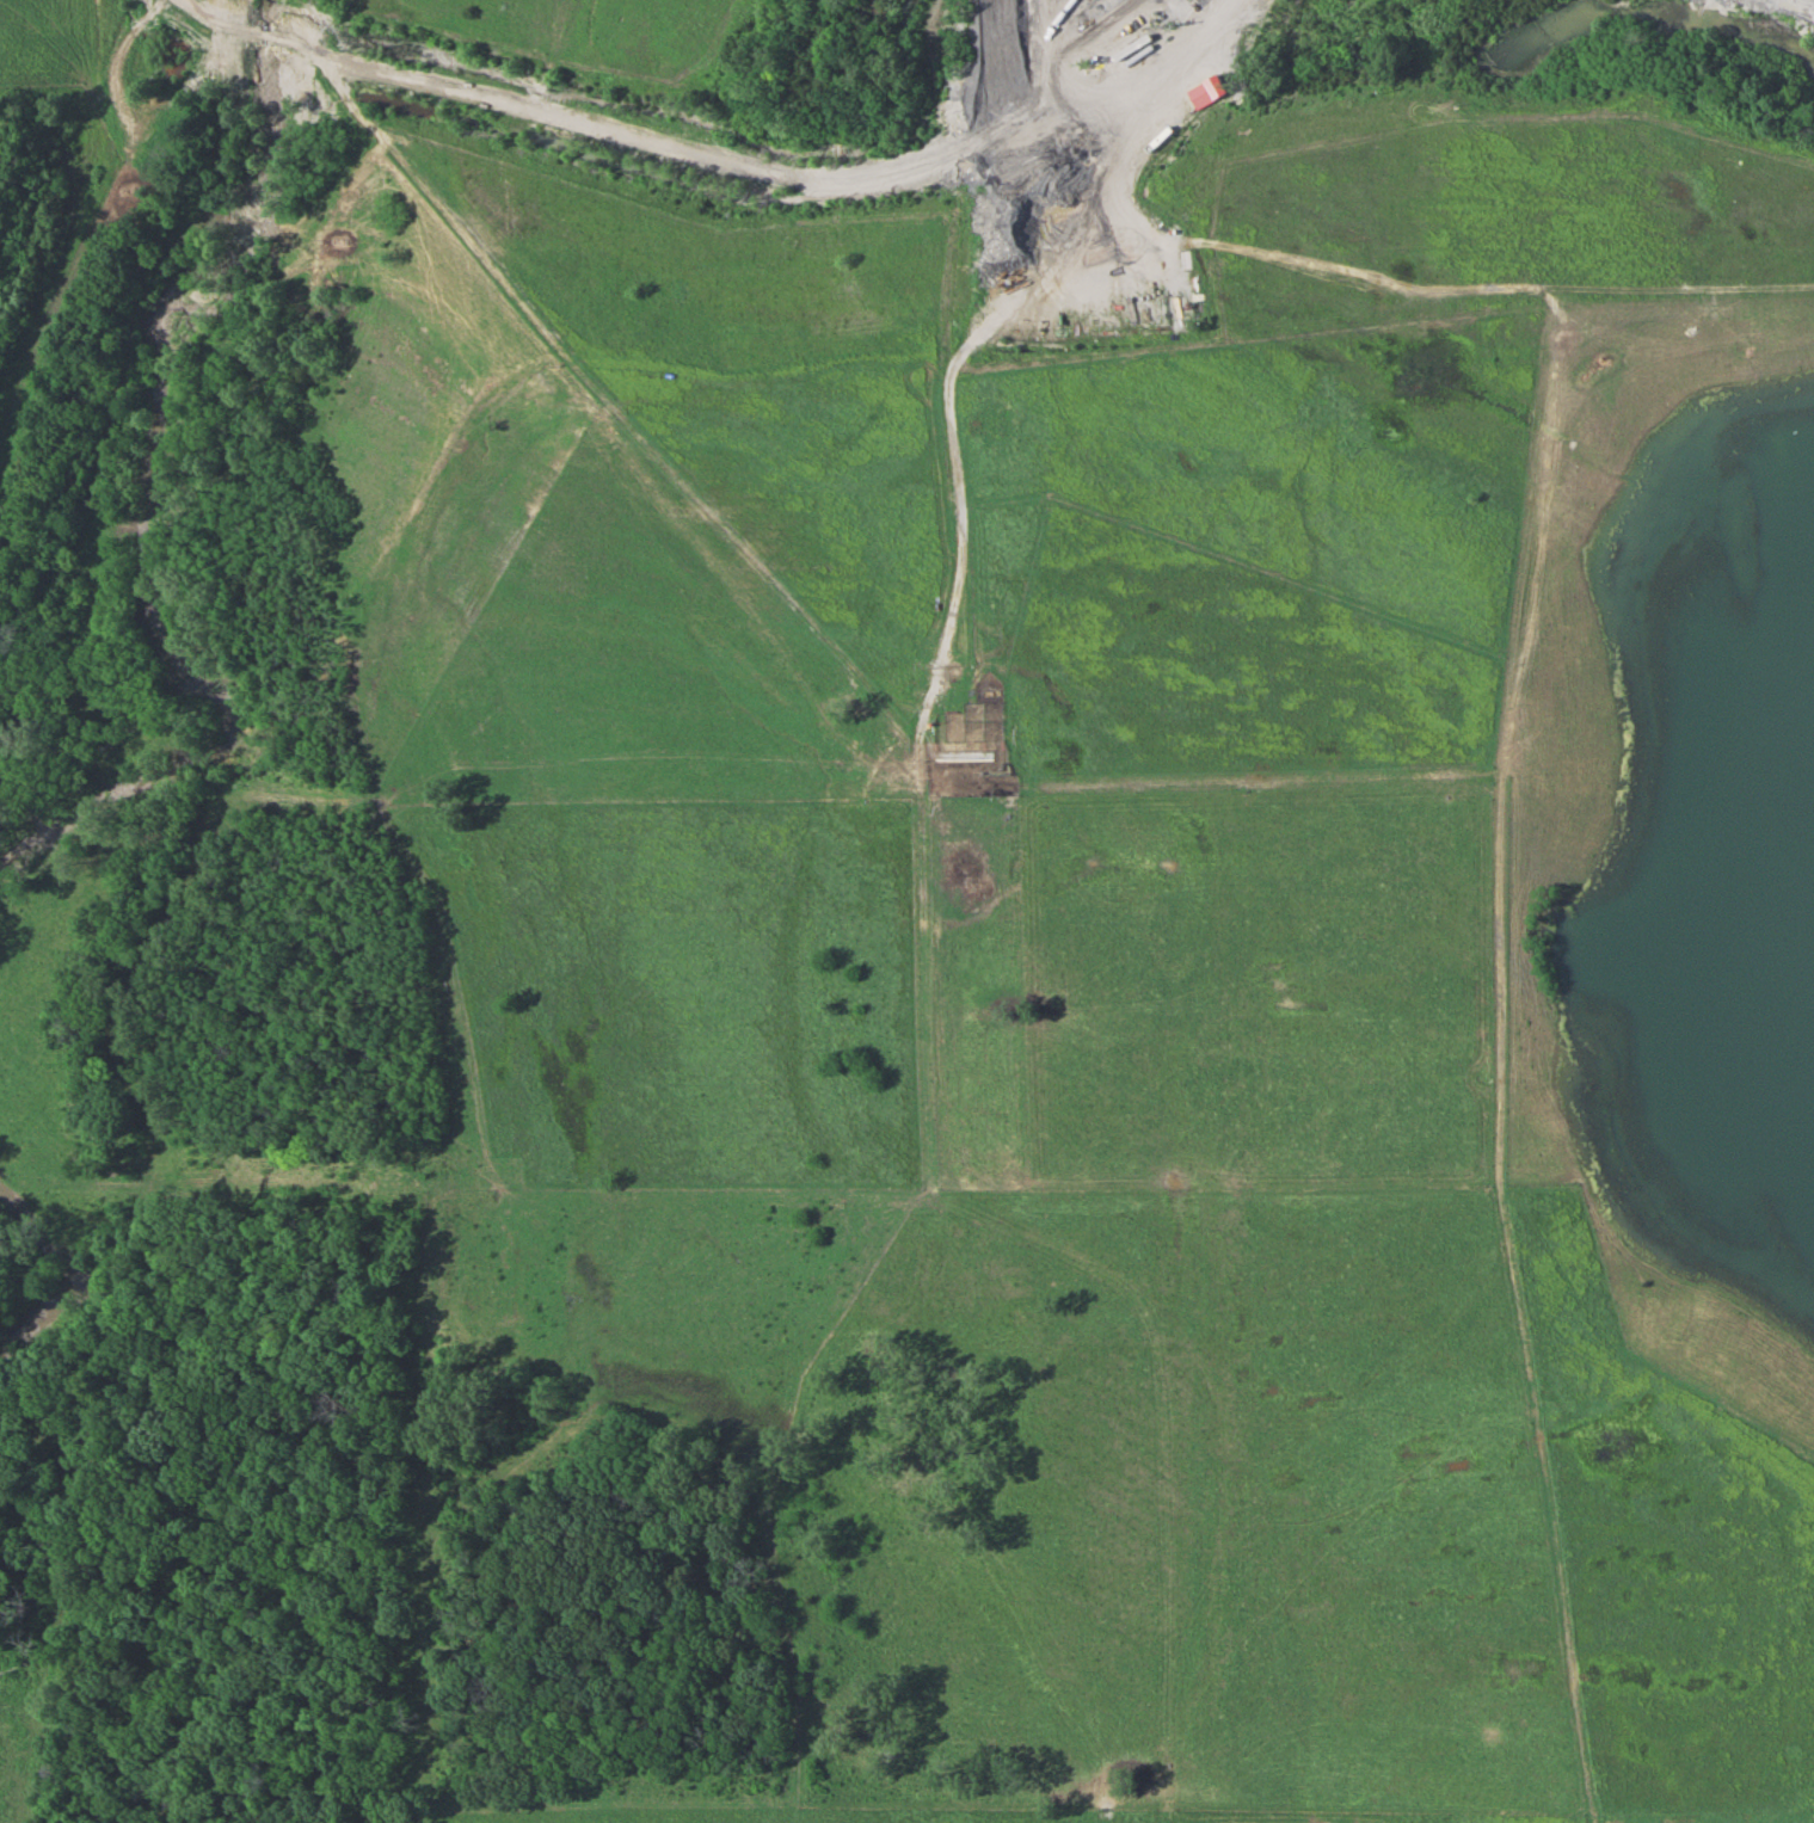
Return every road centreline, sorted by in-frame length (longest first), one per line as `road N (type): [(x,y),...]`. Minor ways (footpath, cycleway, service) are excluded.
road 1 (residential): [(1244,0),(1186,63),(1105,113),(1015,153),(878,183),(806,183),(717,165),(412,79),(270,53),(207,35),(171,0)]
road 2 (residential): [(1813,1193),(1764,1193),(1721,1208),(1664,1269)]

